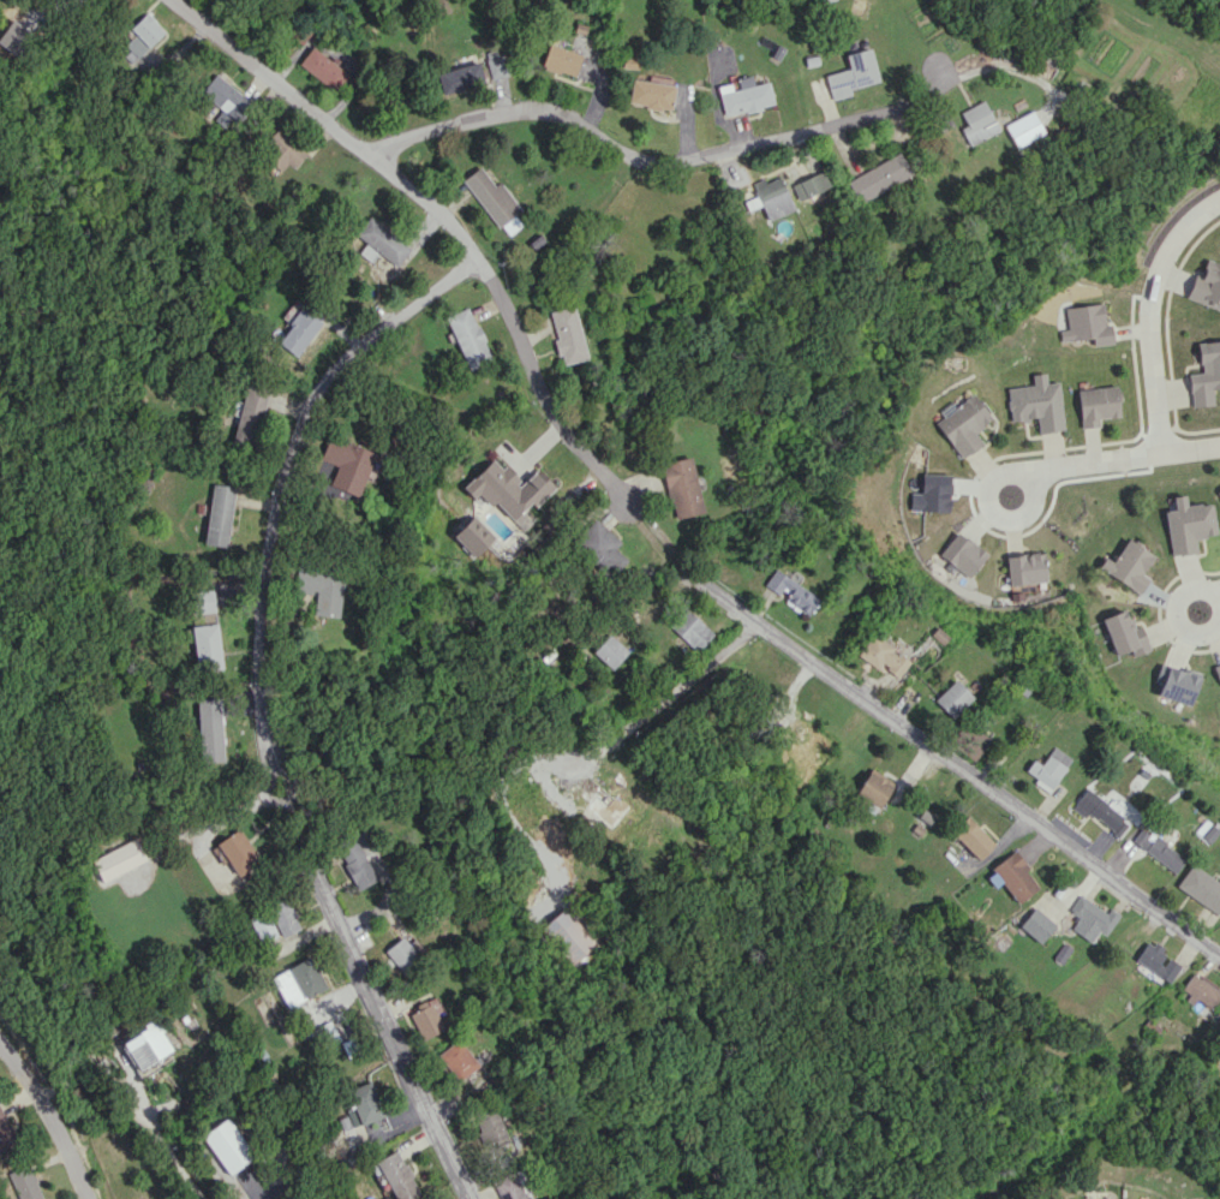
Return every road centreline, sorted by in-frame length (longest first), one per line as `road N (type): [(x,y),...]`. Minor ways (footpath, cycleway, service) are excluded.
road 1 (residential): [(174,0),(448,220),(484,261),(554,424),(581,466),(622,494)]
road 2 (residential): [(698,575),(752,625),(1219,952)]
road 3 (residential): [(908,113),(720,163),(640,165),(548,114),(430,130),(379,159)]
road 4 (residential): [(484,261),(311,400),(259,712)]
road 5 (residential): [(311,870),(464,1198)]
road 6 (residential): [(1219,201),(1162,250),(1150,287),(1160,453)]
road 7 (residential): [(752,625),(574,766)]
road 8 (residential): [(1219,447),(1031,472),(1022,481)]
road 9 (residential): [(0,1030),(76,1155),(93,1198)]
road 10 (residential): [(122,1063),(209,1198)]

